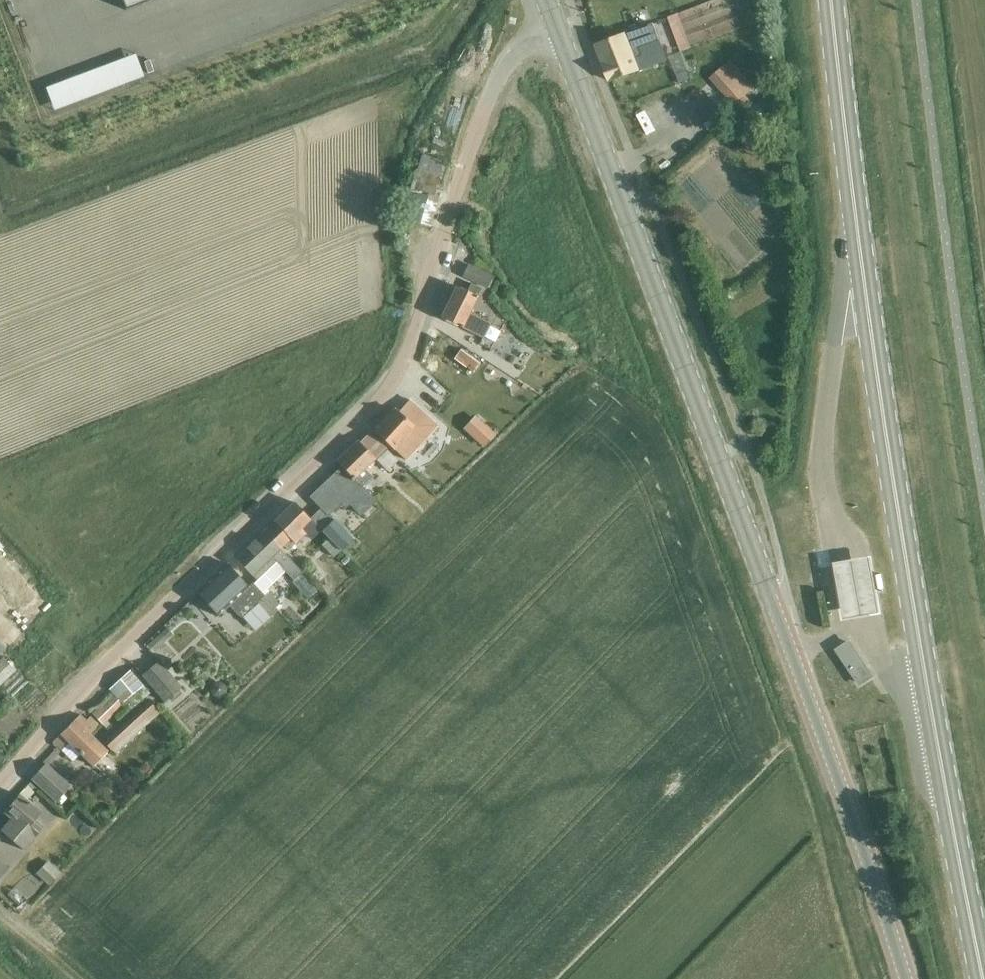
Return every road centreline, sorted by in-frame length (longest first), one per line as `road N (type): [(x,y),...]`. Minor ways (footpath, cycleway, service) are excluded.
road 1 (tertiary): [(906,978),(557,27)]
road 2 (secondary): [(829,0),(854,227),(984,978)]
road 3 (unclassified): [(0,782),(400,367),(490,96),(515,48),(557,27)]

